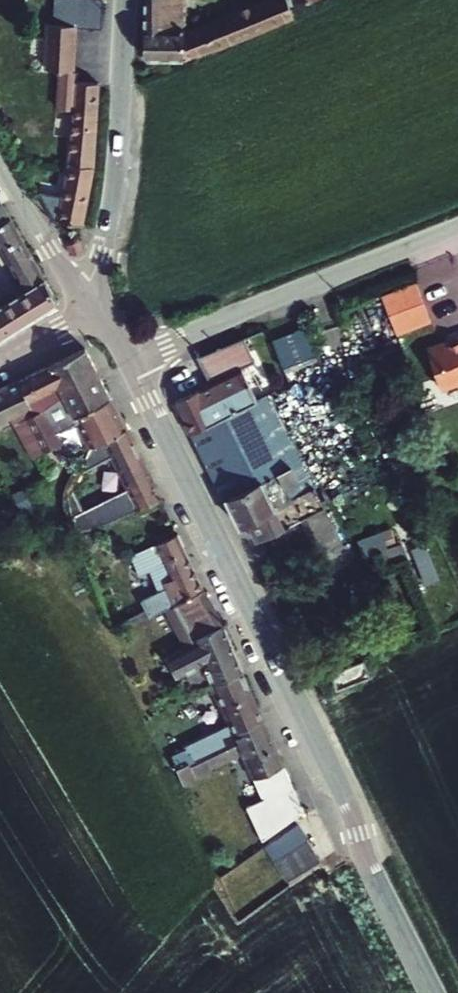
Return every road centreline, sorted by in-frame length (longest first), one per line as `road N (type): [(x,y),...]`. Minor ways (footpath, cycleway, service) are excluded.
road 1 (residential): [(393,916),(341,787),(127,357)]
road 2 (residential): [(127,357),(457,230)]
road 3 (residential): [(82,294),(103,254),(115,190),(127,0)]
road 4 (residential): [(0,161),(82,294)]

